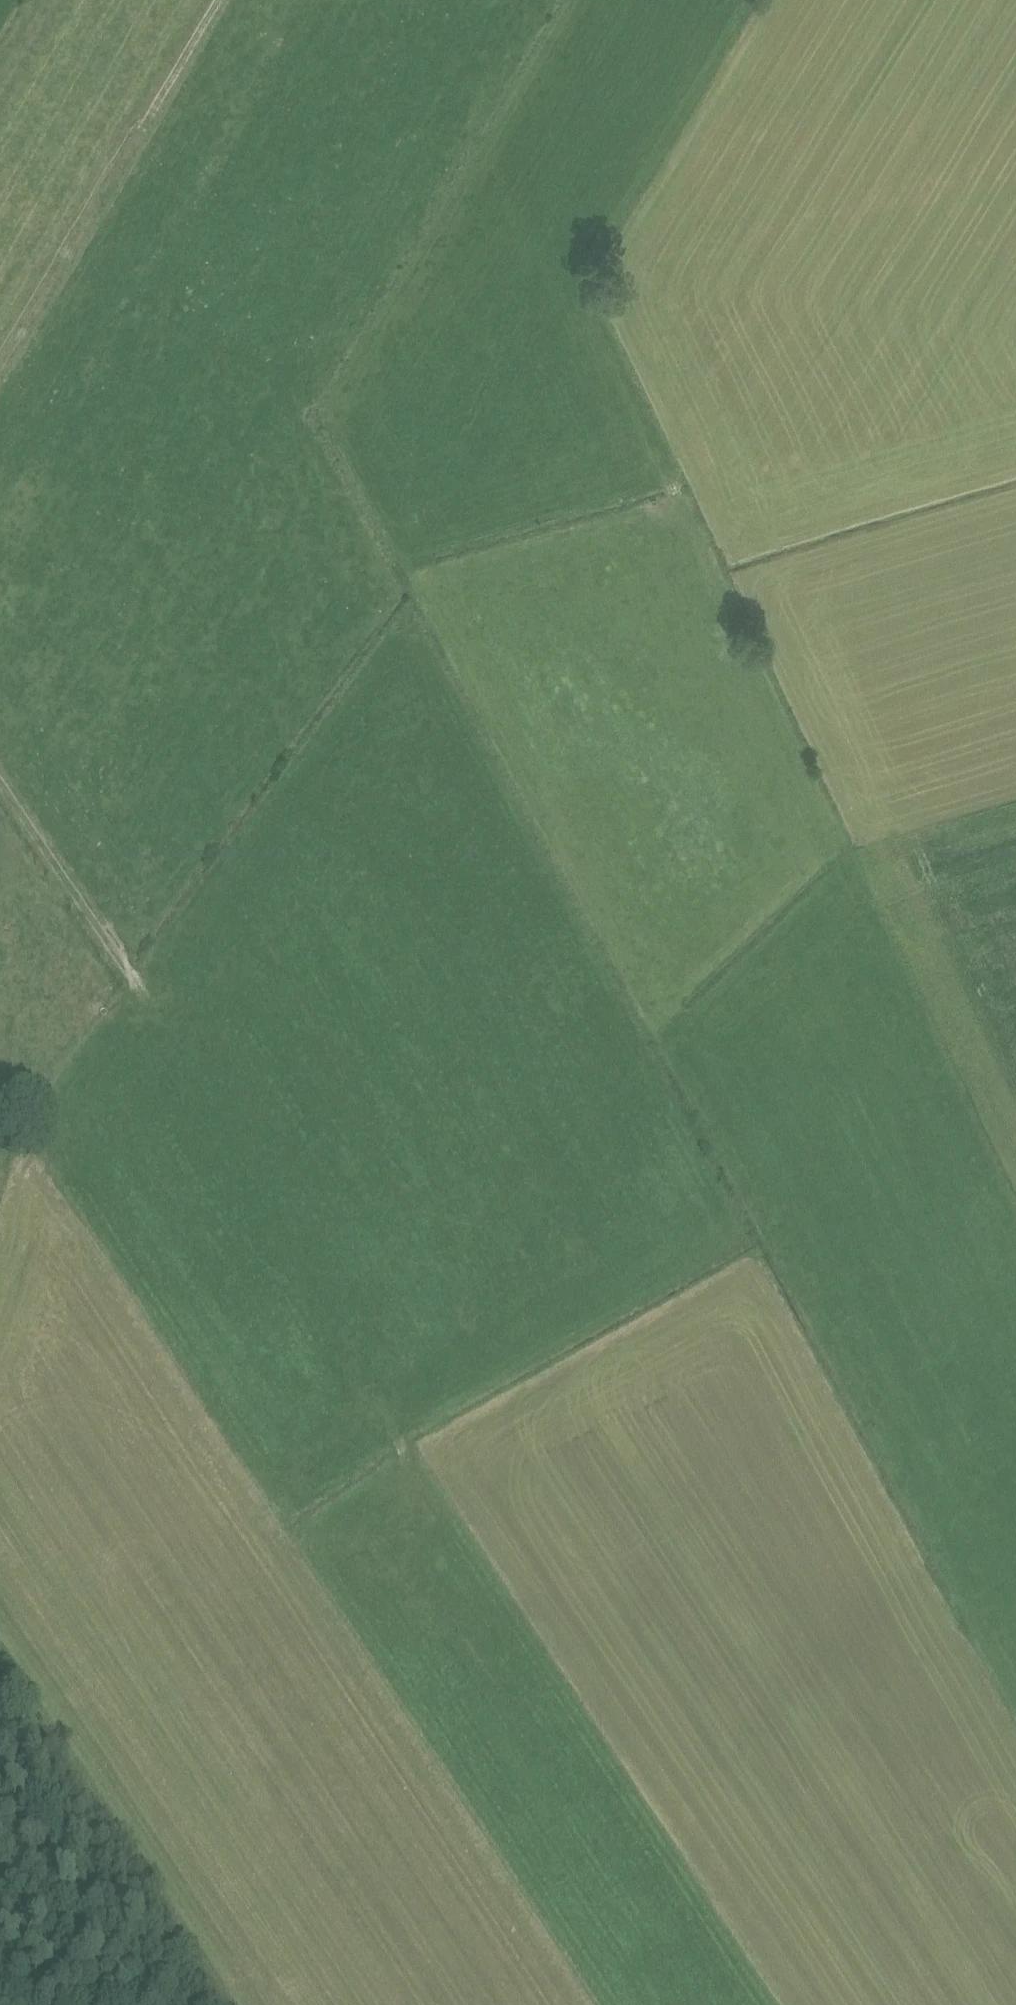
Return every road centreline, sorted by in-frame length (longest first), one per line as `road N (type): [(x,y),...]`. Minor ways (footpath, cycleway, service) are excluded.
road 1 (track): [(0,355),(207,0)]

